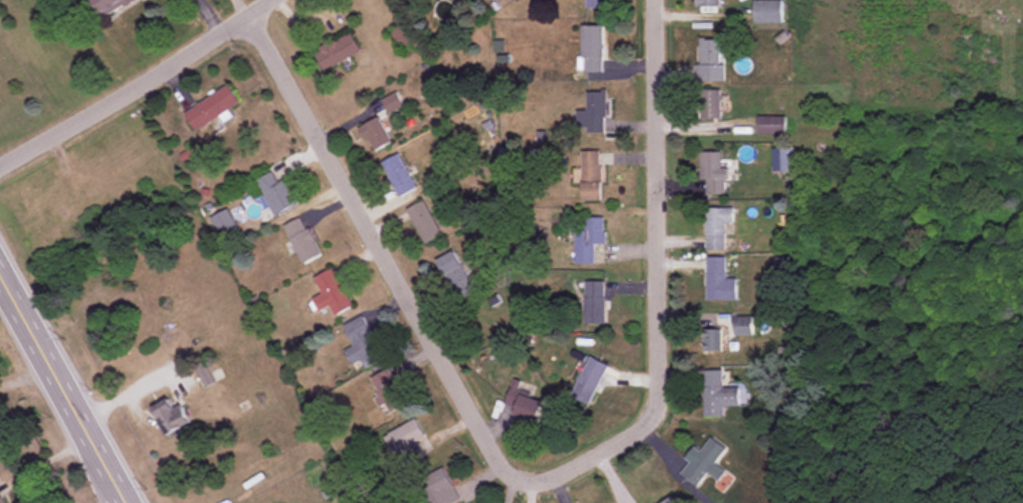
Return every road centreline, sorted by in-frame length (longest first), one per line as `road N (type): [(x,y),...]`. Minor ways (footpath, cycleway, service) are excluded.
road 1 (residential): [(520,481),(544,481),(640,428),(659,388),(654,0)]
road 2 (residential): [(248,16),(488,448),(520,481)]
road 3 (residential): [(0,166),(271,0)]
road 4 (secondary): [(0,277),(126,502)]

